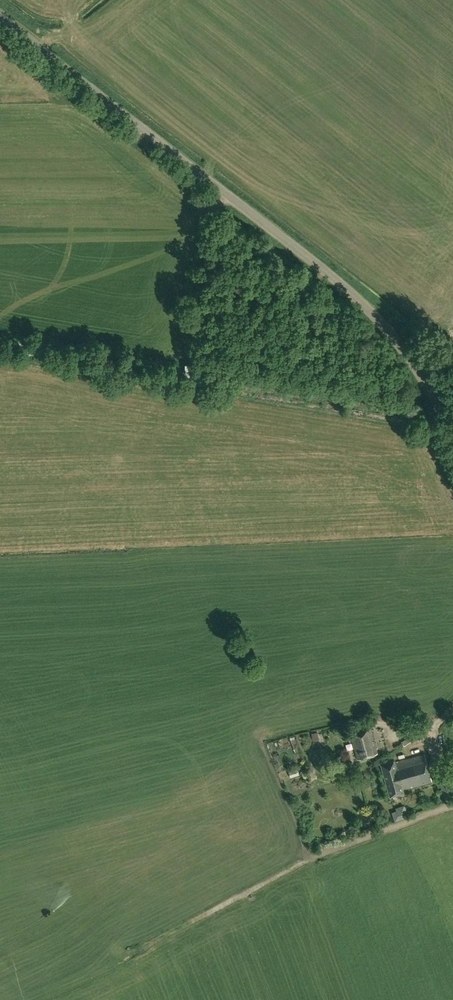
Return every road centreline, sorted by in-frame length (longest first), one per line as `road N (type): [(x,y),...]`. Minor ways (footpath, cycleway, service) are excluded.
road 1 (unclassified): [(452,436),(401,342),(347,282),(0,18)]

